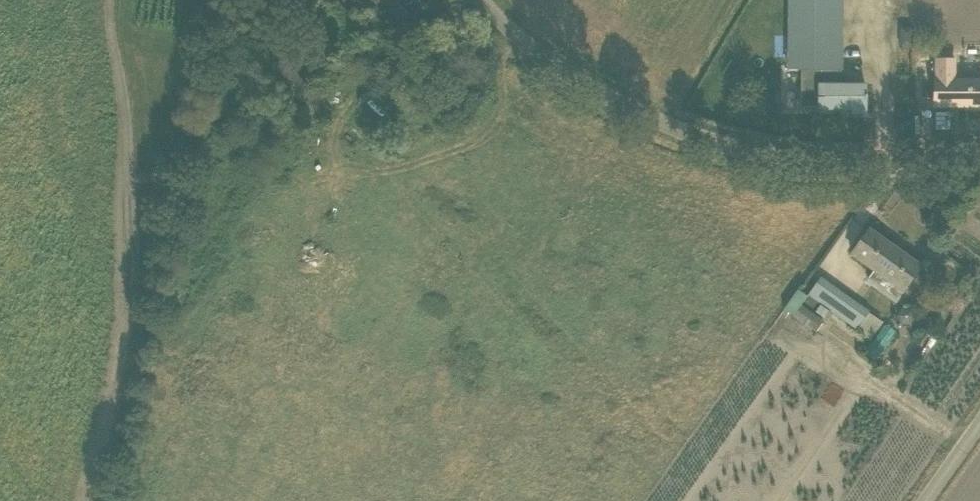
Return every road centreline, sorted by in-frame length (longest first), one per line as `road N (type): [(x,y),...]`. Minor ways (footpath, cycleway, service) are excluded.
road 1 (unclassified): [(979,145),(775,160),(713,143),(574,81),(473,0)]

